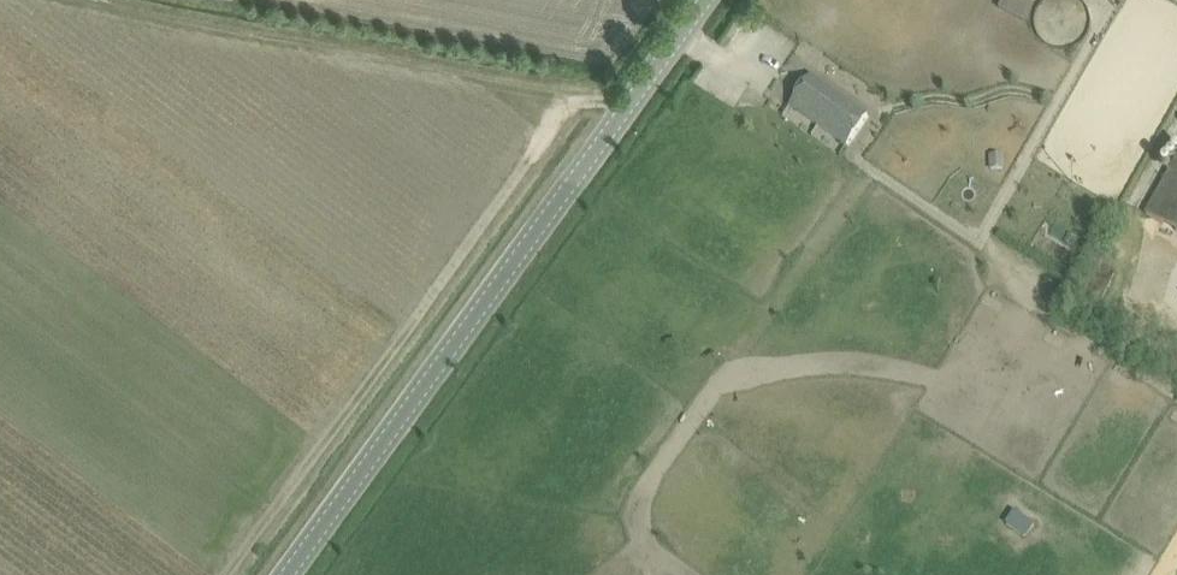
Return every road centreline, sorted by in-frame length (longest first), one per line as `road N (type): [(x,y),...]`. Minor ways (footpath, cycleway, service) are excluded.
road 1 (tertiary): [(285,574),(704,0)]

